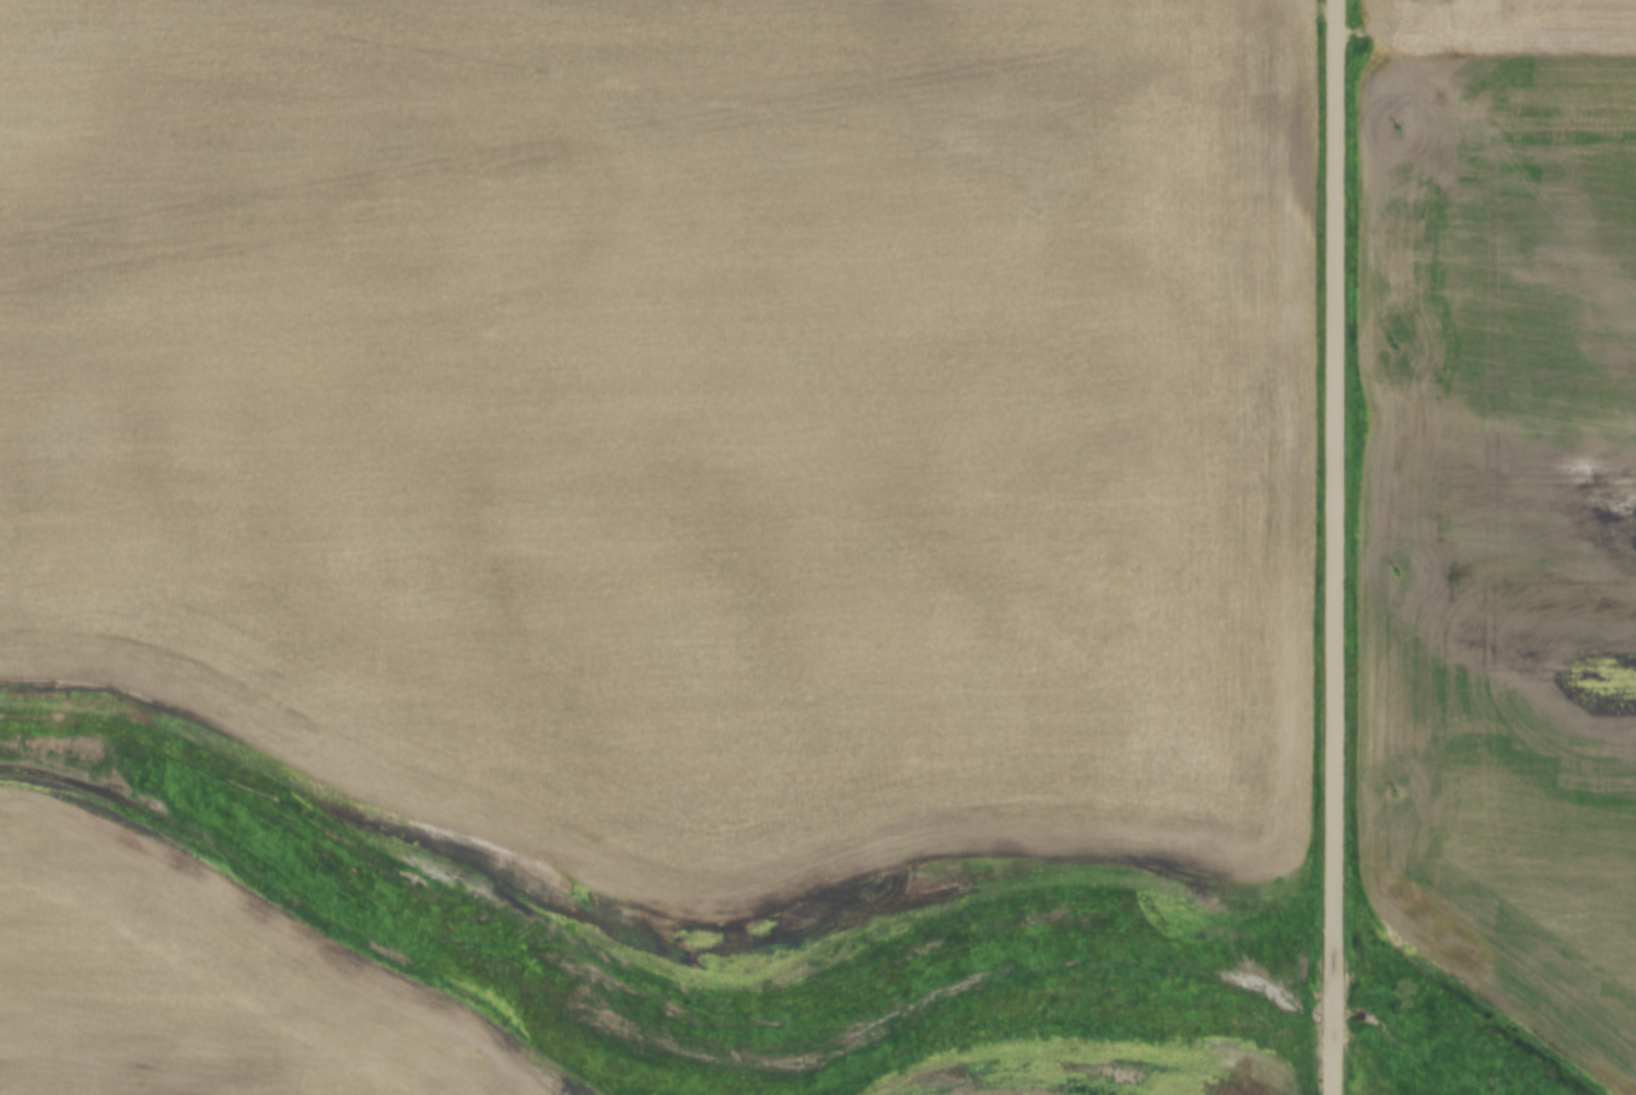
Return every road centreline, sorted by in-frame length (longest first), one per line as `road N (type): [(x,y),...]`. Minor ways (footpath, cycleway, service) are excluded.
road 1 (residential): [(1338,1094),(1342,0)]

